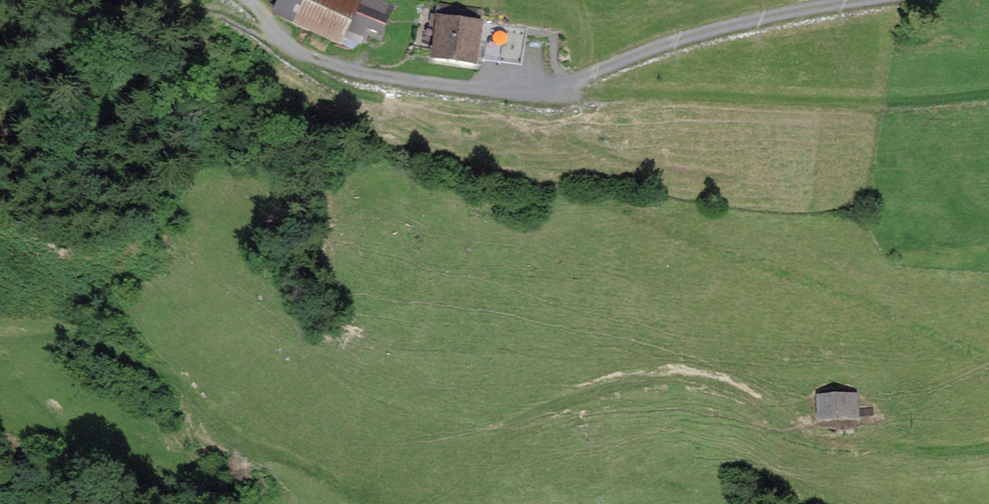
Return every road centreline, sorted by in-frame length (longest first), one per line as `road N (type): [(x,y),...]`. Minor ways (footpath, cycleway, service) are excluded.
road 1 (track): [(988,448),(926,453),(823,443),(707,385),(633,383),(561,402),(477,443),(445,495),(422,503)]
road 2 (track): [(461,138),(483,158),(533,180),(636,212),(988,355)]
road 3 (track): [(273,37),(334,88),(382,97),(461,138),(540,127),(654,162),(732,173)]
road 4 (track): [(559,89),(920,101),(988,95)]
road 5 (track): [(379,503),(233,436),(183,380),(149,361),(81,336),(0,337)]

